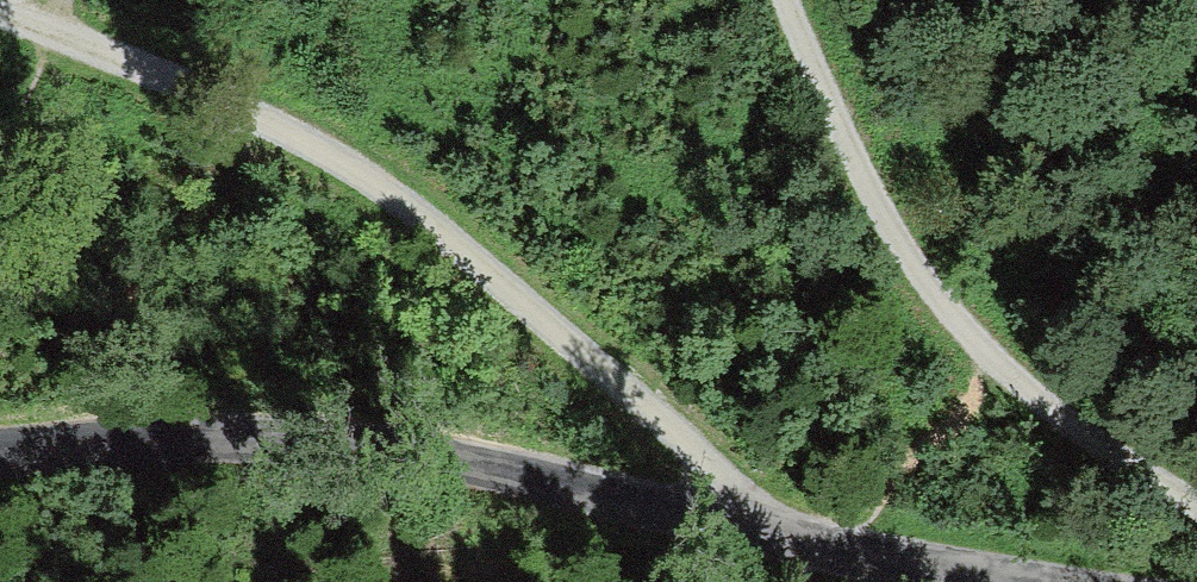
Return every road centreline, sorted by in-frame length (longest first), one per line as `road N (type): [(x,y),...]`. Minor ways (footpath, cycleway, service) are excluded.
road 1 (unclassified): [(993,581),(265,443),(0,466)]
road 2 (track): [(811,545),(552,300),(293,131),(61,42)]
road 3 (track): [(785,0),(899,236),(985,371),(1196,509)]

